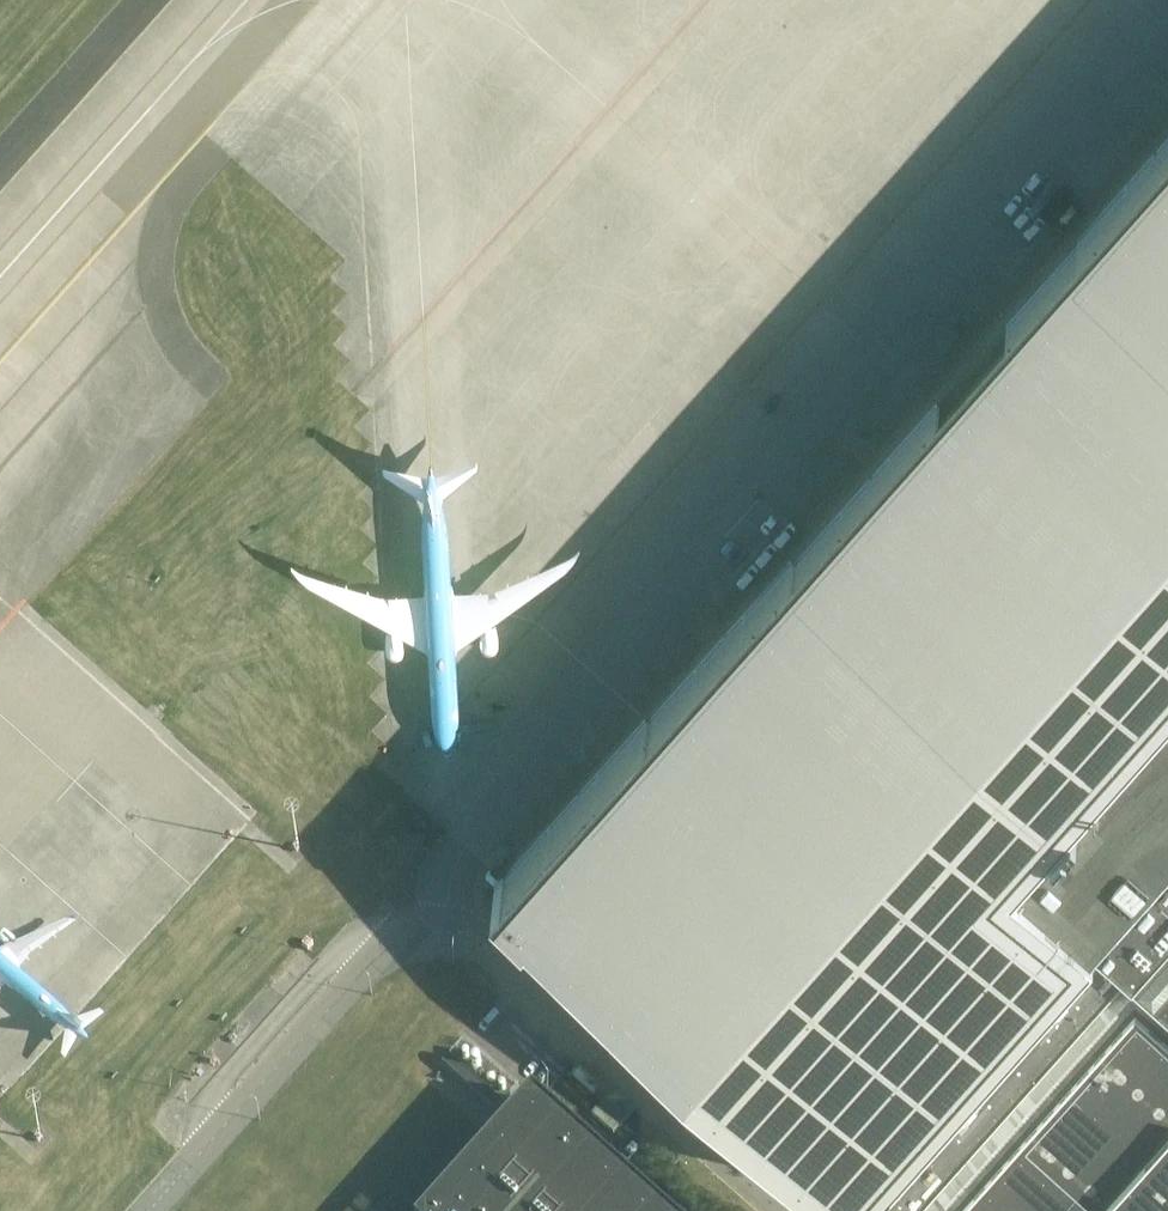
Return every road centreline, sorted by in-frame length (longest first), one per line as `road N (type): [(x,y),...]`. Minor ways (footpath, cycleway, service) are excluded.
road 1 (unclassified): [(484,943),(441,932),(402,938),(377,953),(147,1210)]
road 2 (residential): [(484,943),(784,1210)]

